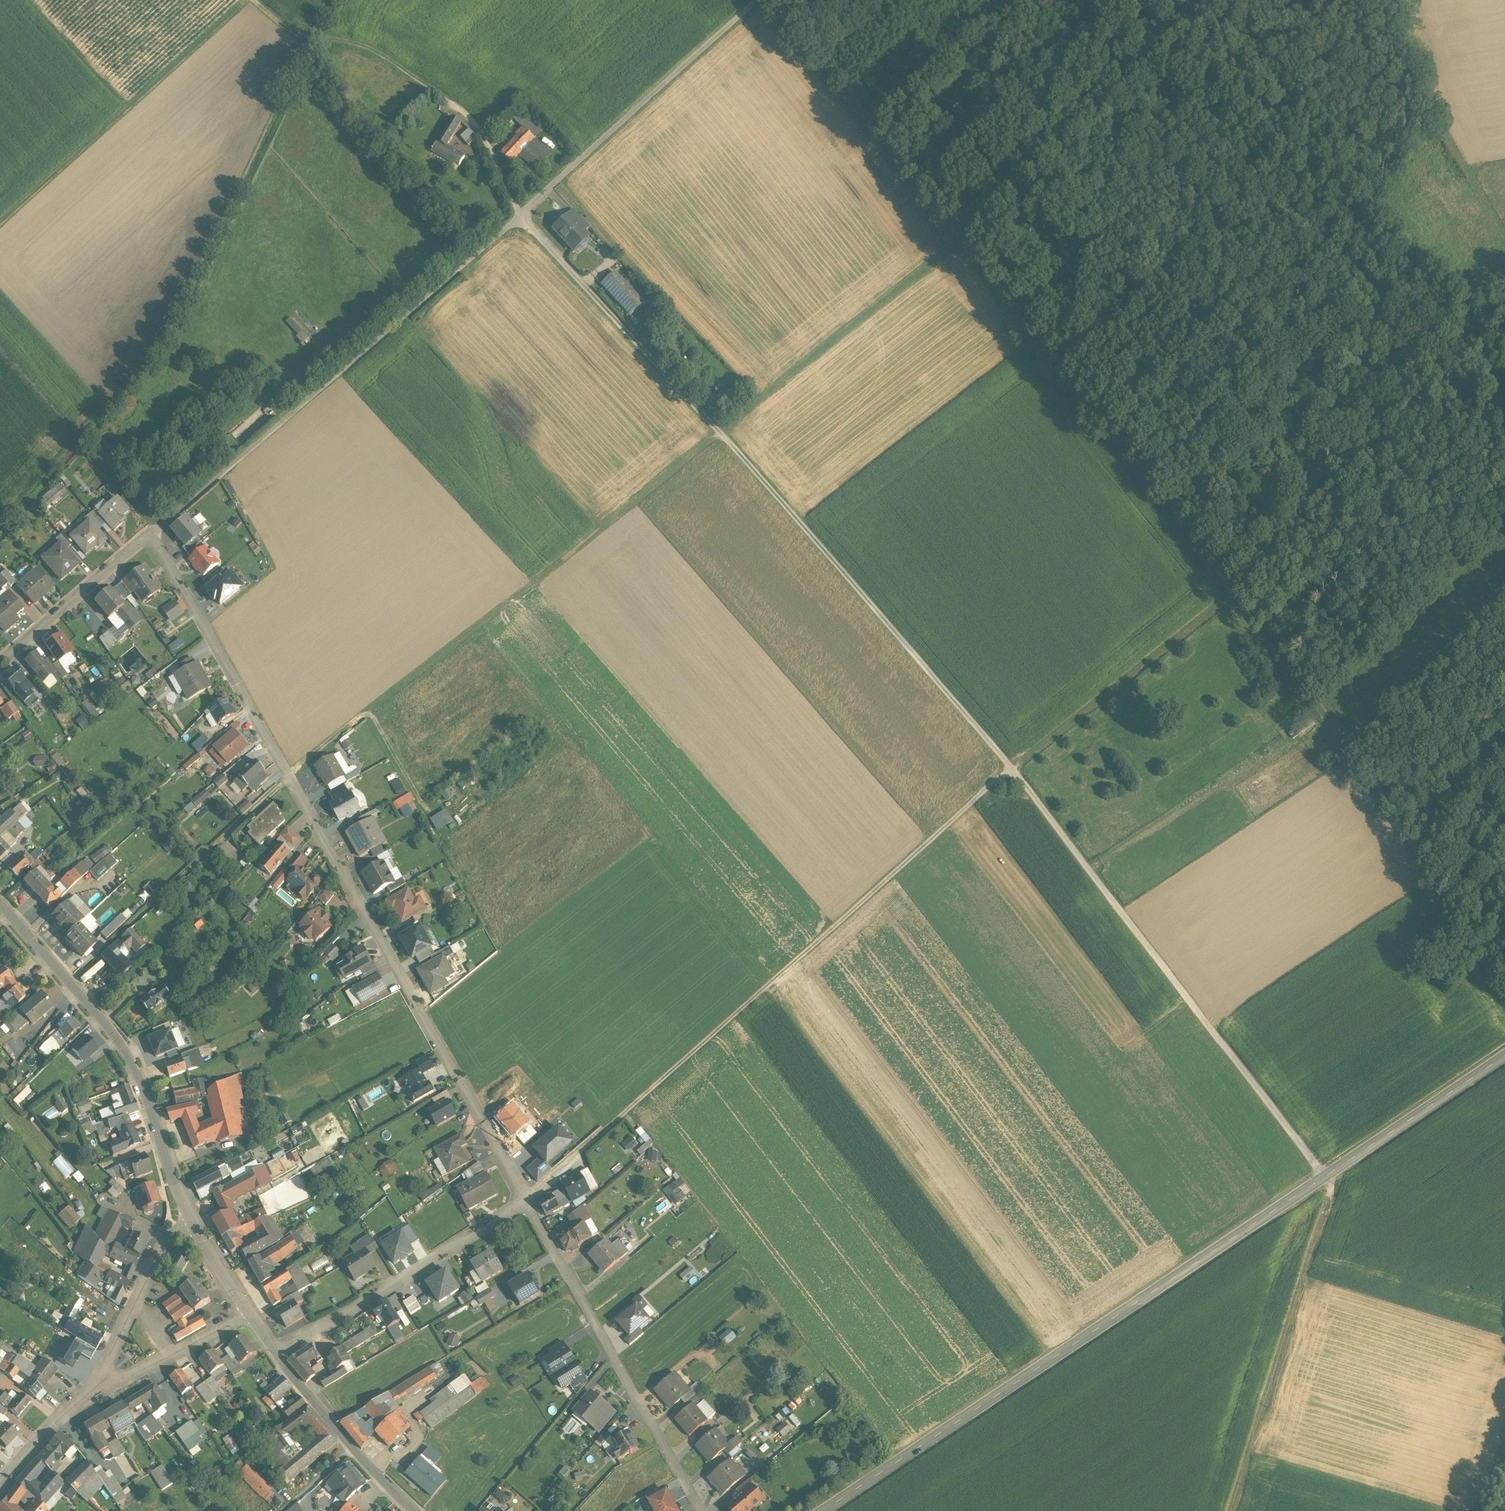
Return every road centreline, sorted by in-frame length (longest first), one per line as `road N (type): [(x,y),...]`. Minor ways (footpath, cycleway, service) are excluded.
road 1 (track): [(754,0),(1220,560),(1504,982)]
road 2 (track): [(1324,1176),(1034,792),(619,322)]
road 3 (residential): [(0,662),(149,533),(525,1201)]
road 4 (secondary): [(1504,1055),(827,1510)]
road 5 (track): [(1011,770),(627,1111)]
road 6 (track): [(715,427),(361,716)]
road 7 (residential): [(186,1213),(125,1052),(0,906)]
road 8 (residential): [(525,1201),(700,1510)]
road 9 (track): [(1329,1173),(1333,1193),(1234,1510)]
road 10 (track): [(246,0),(0,224)]
road 11 (track): [(520,212),(754,0)]
road 12 (track): [(959,239),(720,433)]
road 13 (track): [(1011,770),(1227,597),(1231,578)]
road 14 (residential): [(525,1201),(273,1354)]
road 15 (track): [(1504,228),(1449,131),(1402,0)]
road 16 (track): [(461,111),(378,51),(291,31),(256,0)]
road 17 (track): [(428,809),(371,716),(286,773)]
road 18 (residential): [(410,1510),(273,1354)]
road 19 (residential): [(186,1213),(171,1224),(96,1390)]
road 20 (residential): [(96,1390),(249,1315)]
road 21 (residential): [(96,1390),(58,1418),(0,1484)]
road 22 (residential): [(249,1315),(186,1213)]

